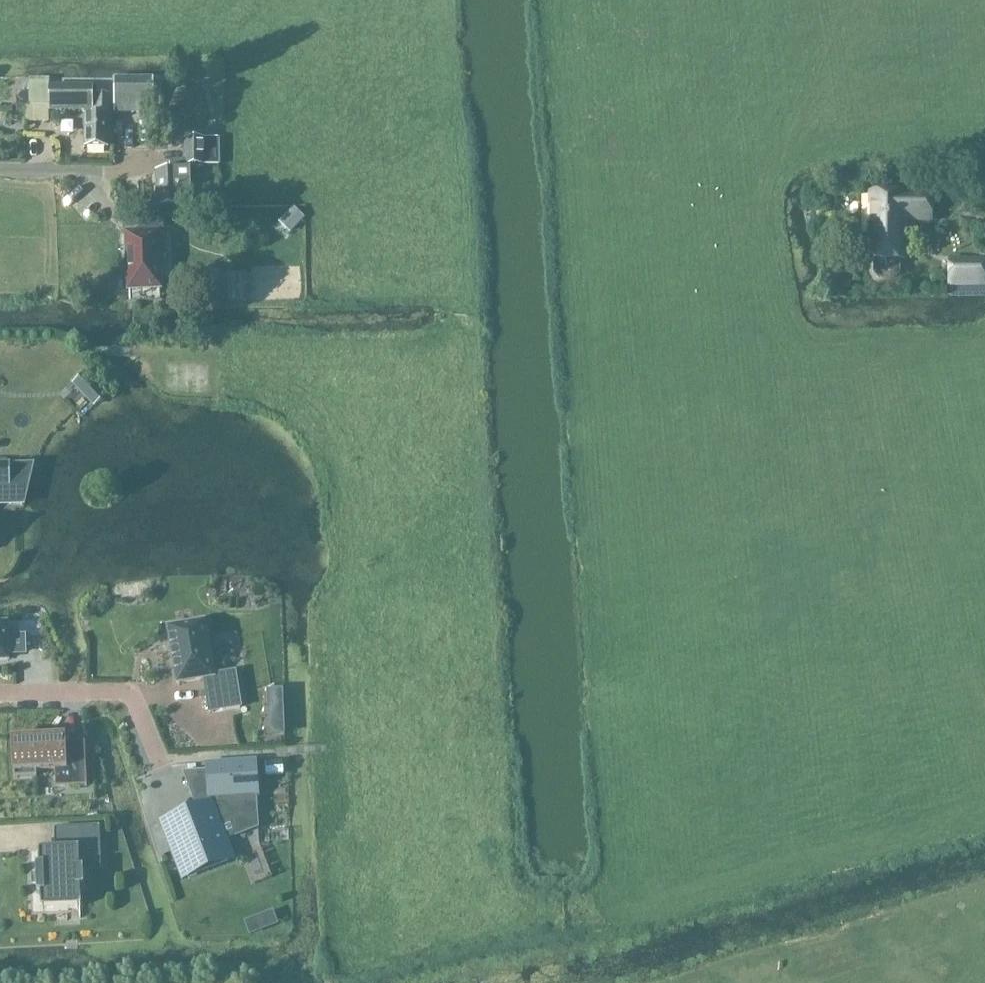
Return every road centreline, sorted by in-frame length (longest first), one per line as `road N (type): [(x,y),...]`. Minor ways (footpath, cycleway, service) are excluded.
road 1 (residential): [(0,694),(128,693),(156,759)]

